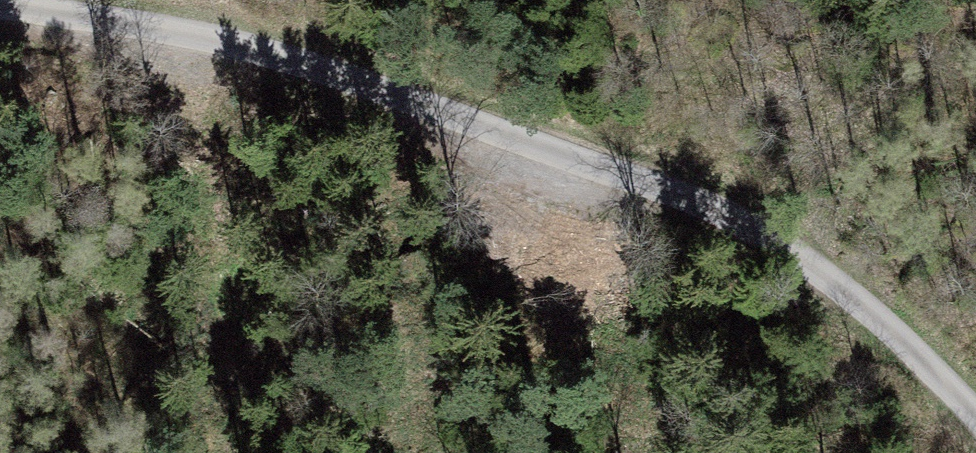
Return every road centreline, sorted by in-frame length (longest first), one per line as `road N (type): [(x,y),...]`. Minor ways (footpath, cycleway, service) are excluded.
road 1 (unclassified): [(15,0),(184,25),(730,215),(913,334),(975,397)]
road 2 (track): [(412,452),(787,252)]

